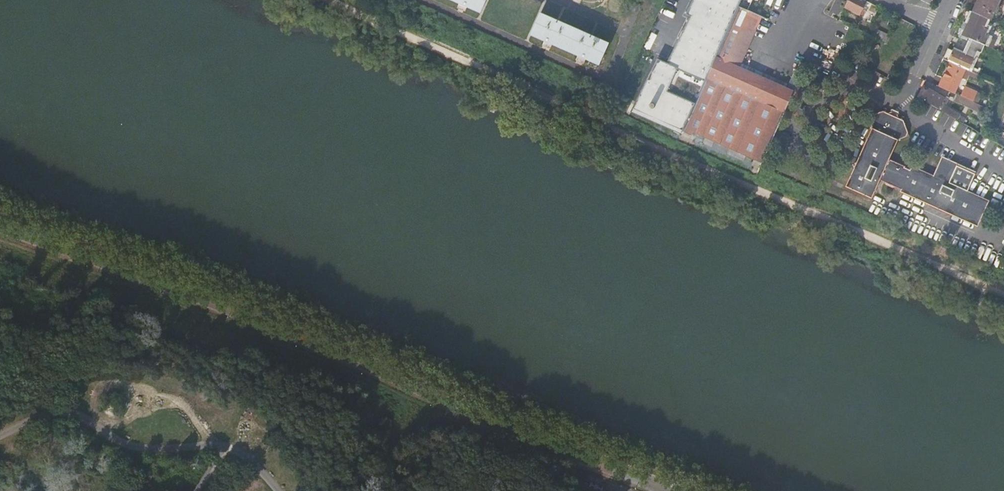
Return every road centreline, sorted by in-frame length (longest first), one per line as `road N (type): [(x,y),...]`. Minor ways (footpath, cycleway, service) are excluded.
road 1 (tertiary): [(672,490),(193,293),(0,225)]

